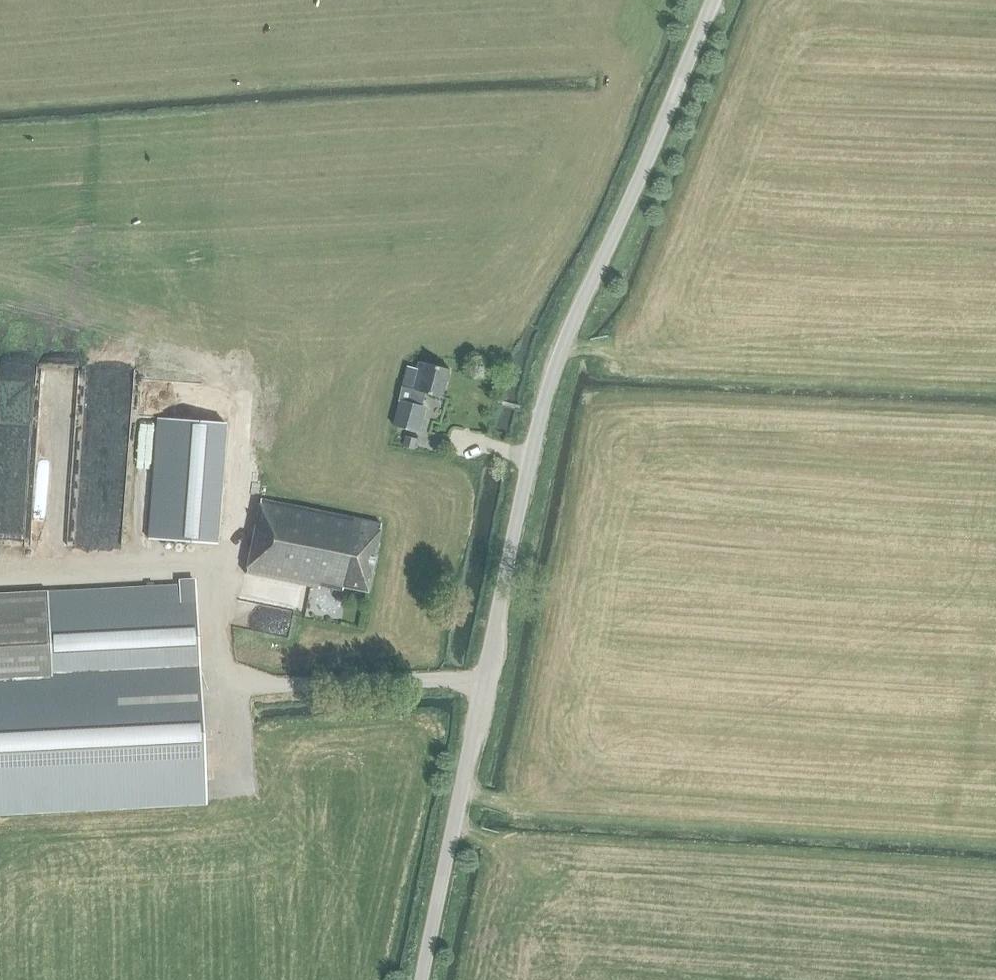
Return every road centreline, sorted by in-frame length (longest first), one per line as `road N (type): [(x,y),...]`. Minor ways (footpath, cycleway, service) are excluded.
road 1 (unclassified): [(422,979),(545,400),(712,0)]

